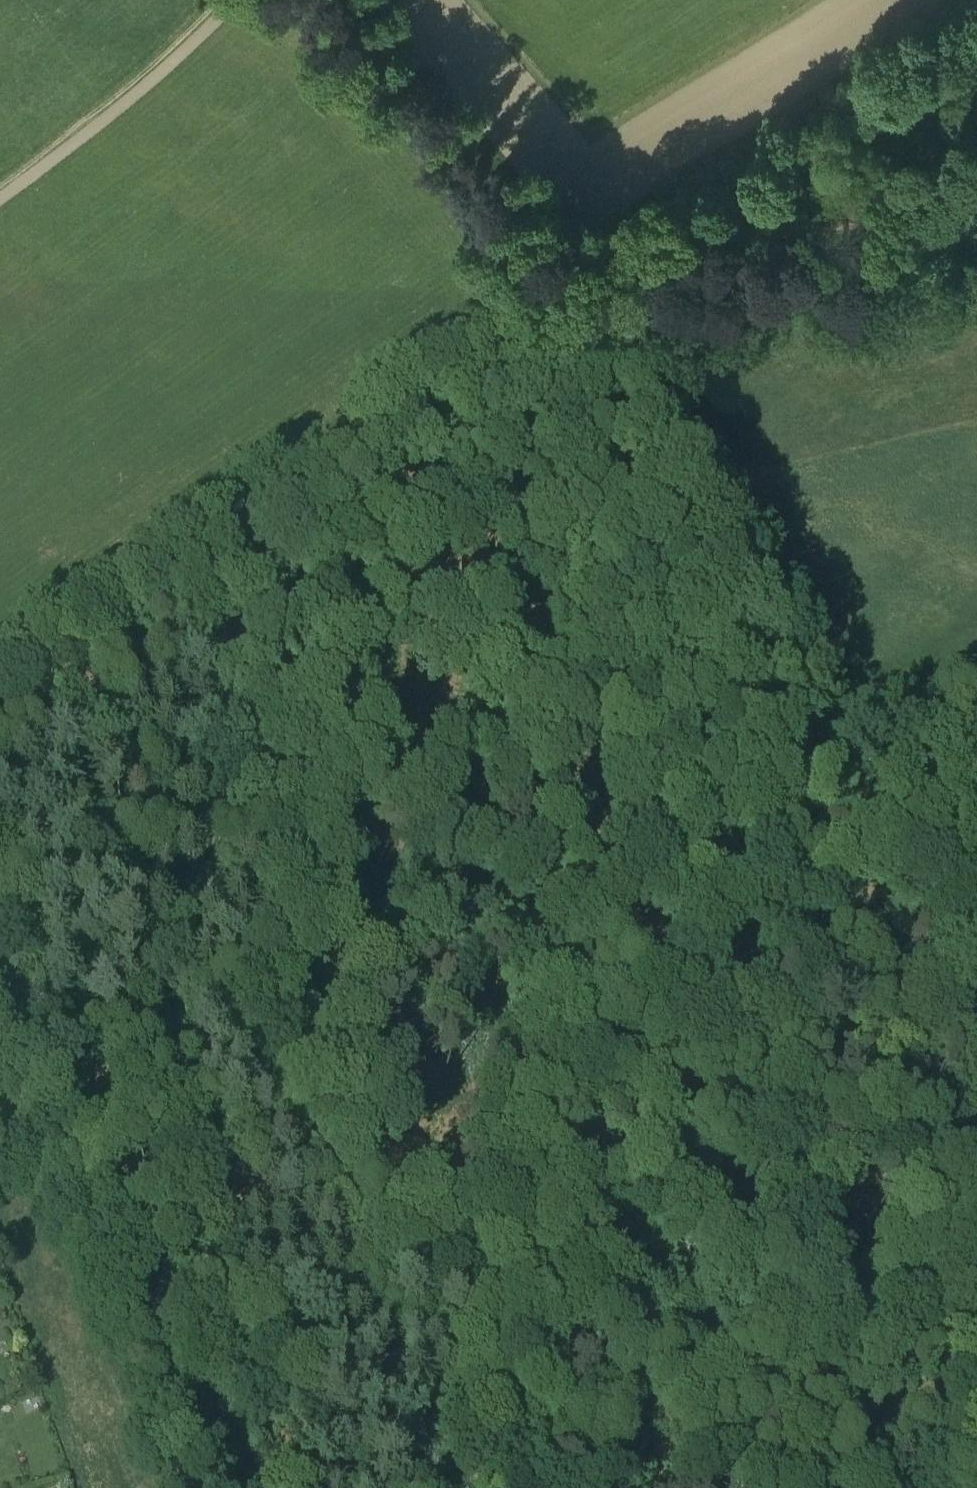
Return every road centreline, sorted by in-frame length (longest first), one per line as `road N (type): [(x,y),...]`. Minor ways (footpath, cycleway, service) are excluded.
road 1 (track): [(326,0),(577,299),(581,316),(558,441),(568,610),(598,737),(672,798),(887,1016),(921,1042),(976,1060)]
road 2 (track): [(32,667),(84,874),(120,951),(189,1081),(271,1181),(405,1298),(557,1349),(671,1356)]
road 3 (track): [(577,299),(32,667)]
road 4 (track): [(0,992),(188,1487)]
road 5 (track): [(592,1219),(584,1093),(646,907),(642,867),(598,737)]
road 6 (track): [(312,619),(220,798),(199,930),(147,999)]
road 7 (track): [(581,316),(704,287),(800,229),(976,219)]
road 8 (track): [(405,1298),(592,1219),(671,1356)]
road 9 (track): [(560,417),(478,453),(413,499),(312,619)]
road 10 (track): [(671,1356),(895,1379),(976,1412)]
road 11 (track): [(312,619),(377,609),(426,615),(593,720)]
road 12 (track): [(69,1178),(115,1167),(271,1181)]
road 13 (track): [(405,1298),(389,1321),(409,1487)]
road 14 (track): [(99,1169),(141,1107),(164,1039)]

